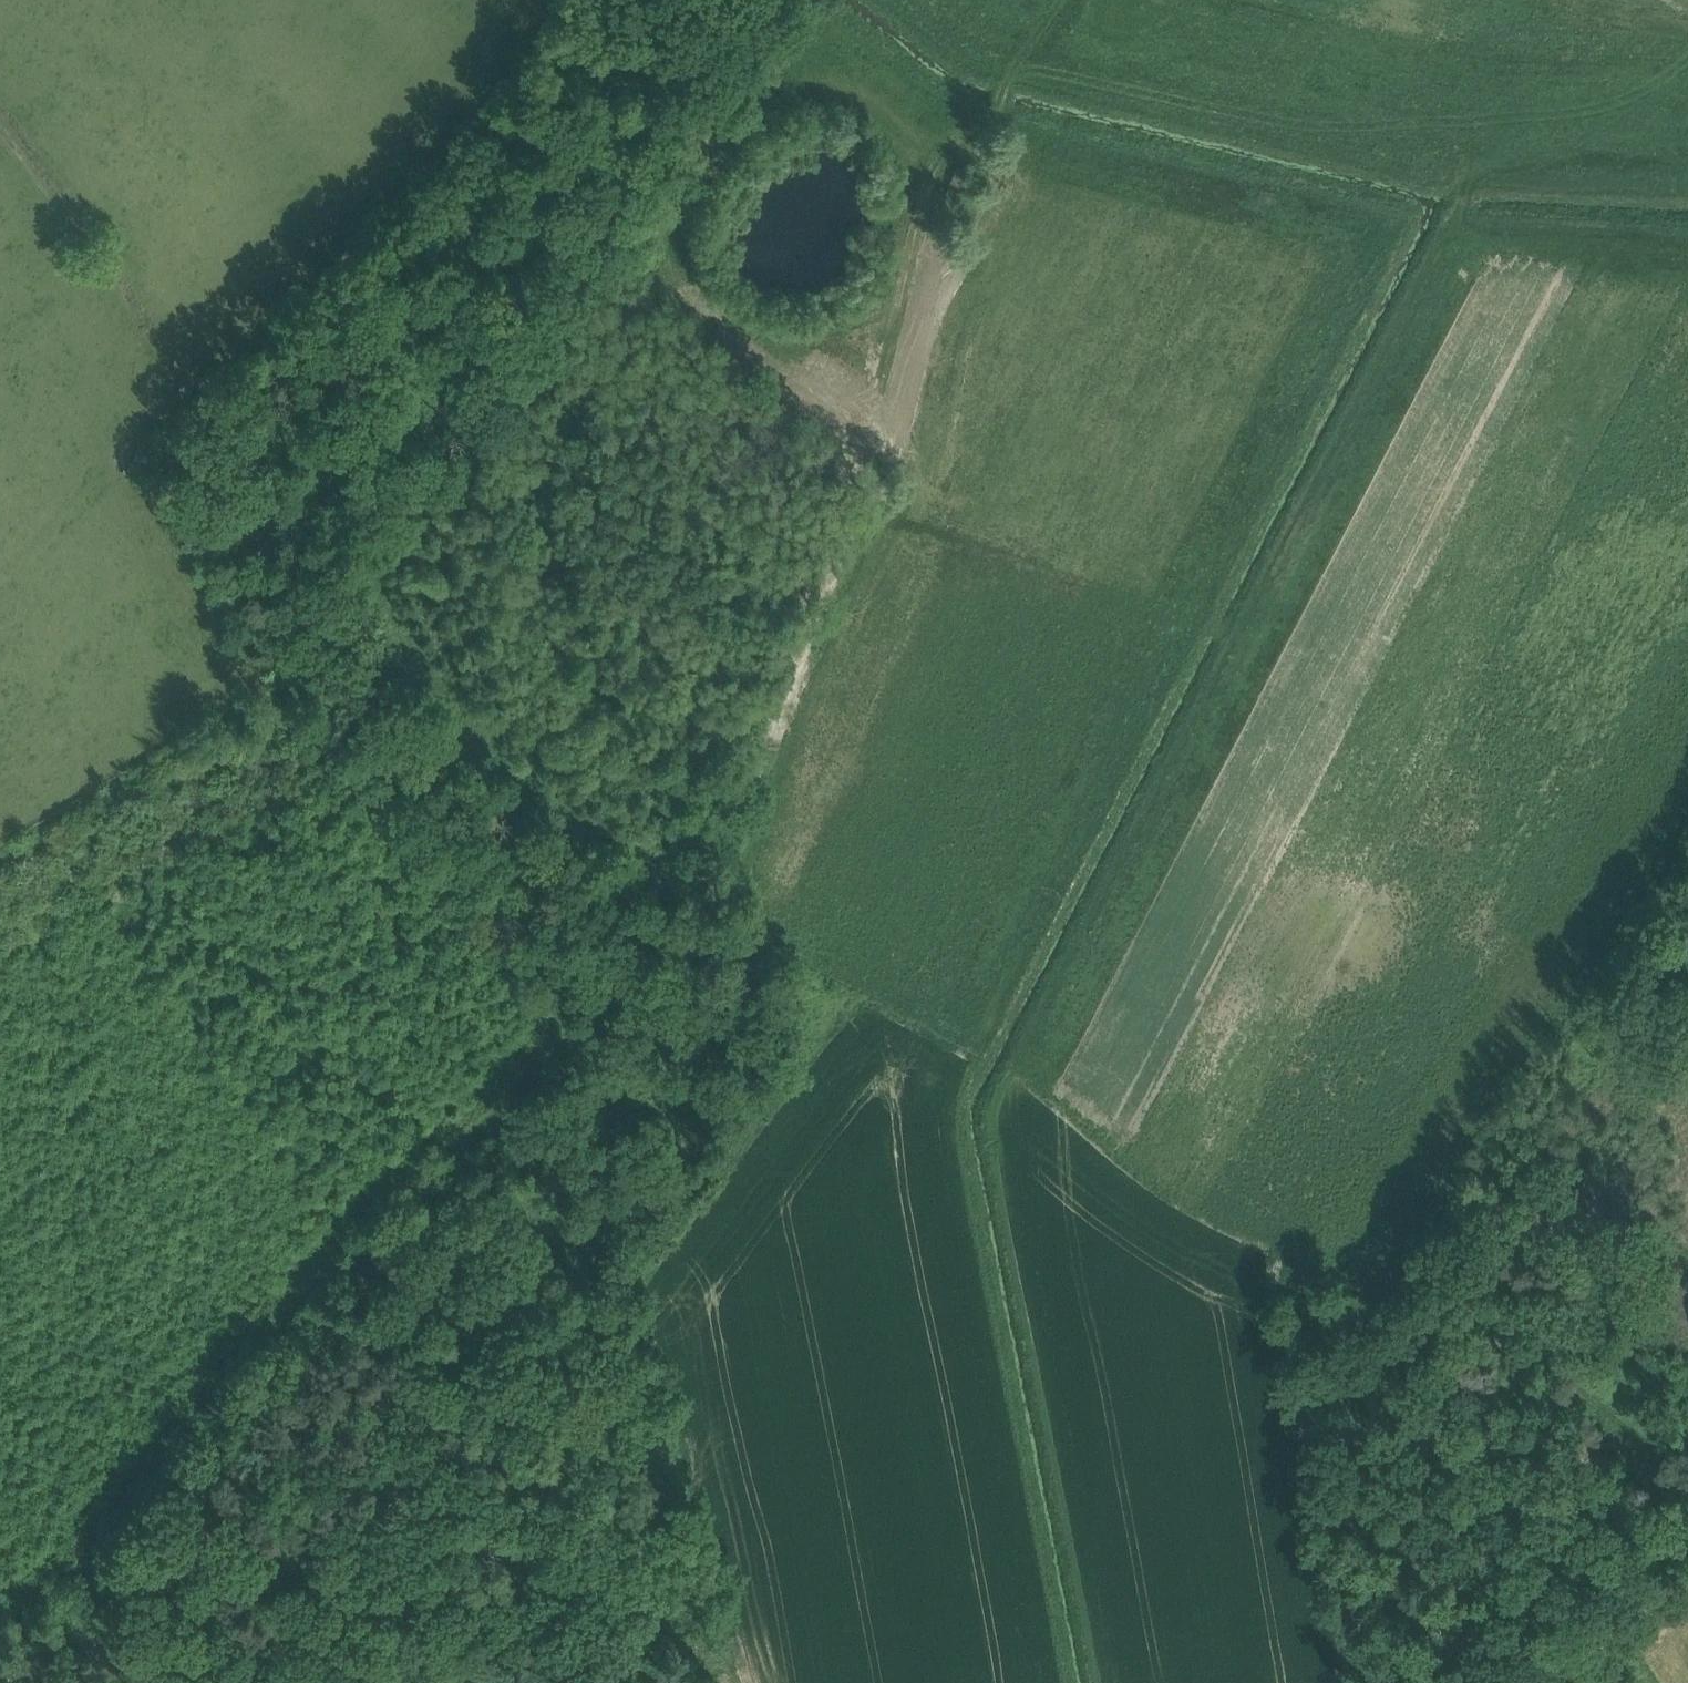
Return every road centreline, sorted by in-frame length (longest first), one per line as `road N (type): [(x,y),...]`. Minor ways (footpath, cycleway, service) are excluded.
road 1 (track): [(1687,1572),(1518,1682)]

